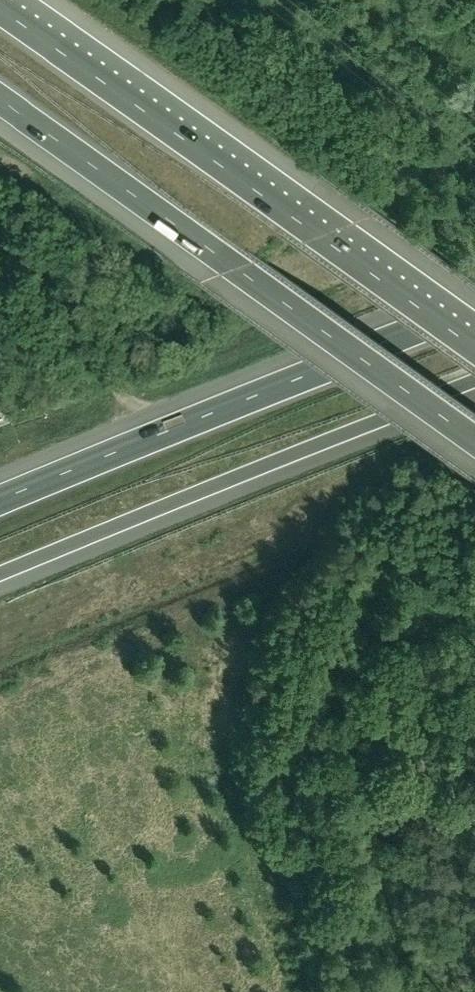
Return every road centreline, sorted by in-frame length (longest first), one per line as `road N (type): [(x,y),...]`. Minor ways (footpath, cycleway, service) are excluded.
road 1 (motorway): [(0,101),(474,439)]
road 2 (motorway): [(474,347),(0,9)]
road 3 (motorway): [(474,311),(0,500)]
road 4 (motorway): [(0,573),(474,386)]

